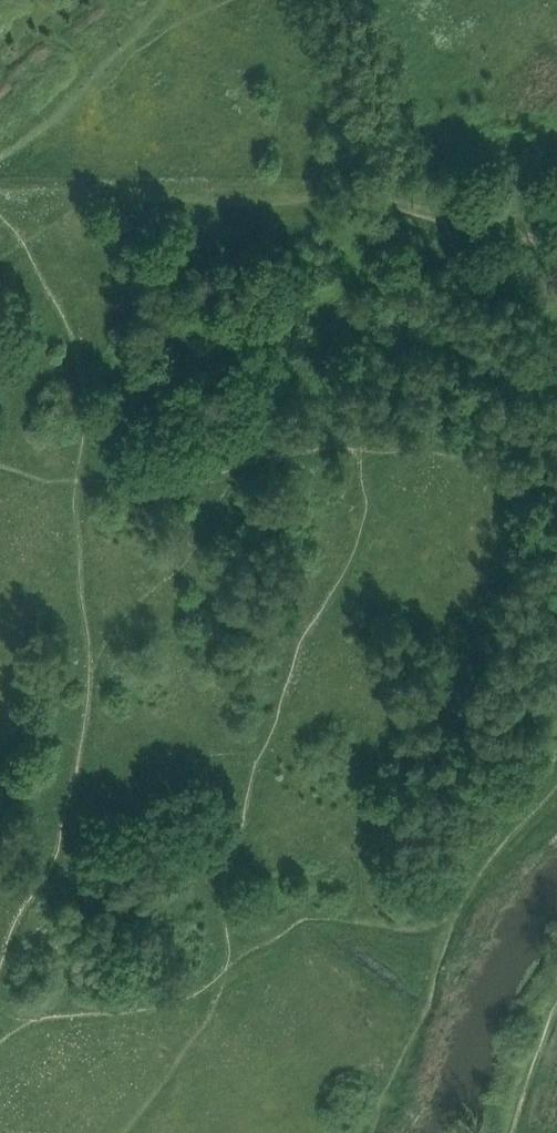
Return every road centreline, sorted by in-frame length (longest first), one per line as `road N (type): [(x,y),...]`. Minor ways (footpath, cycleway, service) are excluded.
road 1 (track): [(159,0),(0,153)]
road 2 (track): [(556,999),(540,1023),(508,1132)]

